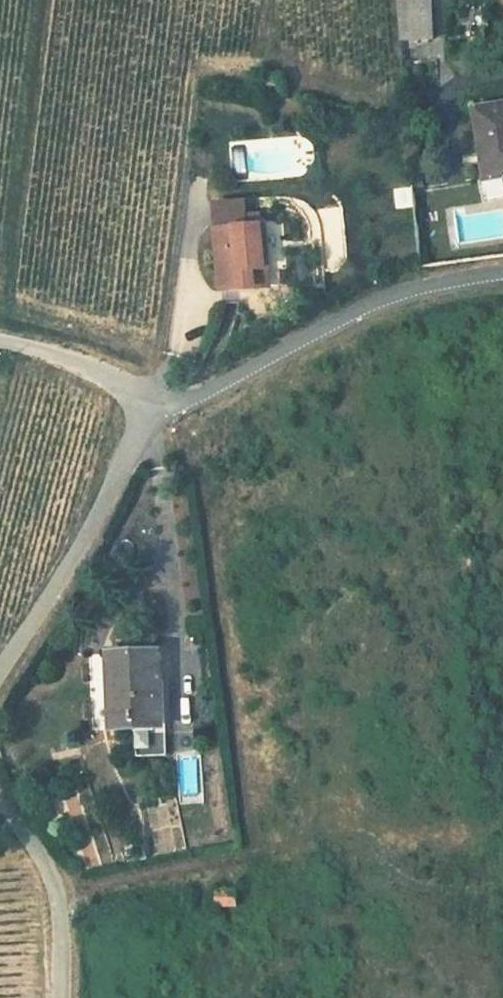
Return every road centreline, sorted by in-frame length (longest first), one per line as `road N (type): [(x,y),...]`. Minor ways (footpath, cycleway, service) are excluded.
road 1 (residential): [(153,417),(384,294),(502,275)]
road 2 (residential): [(0,674),(153,417)]
road 3 (residential): [(61,997),(63,926),(0,791)]
road 4 (residential): [(0,344),(85,366),(153,417)]

